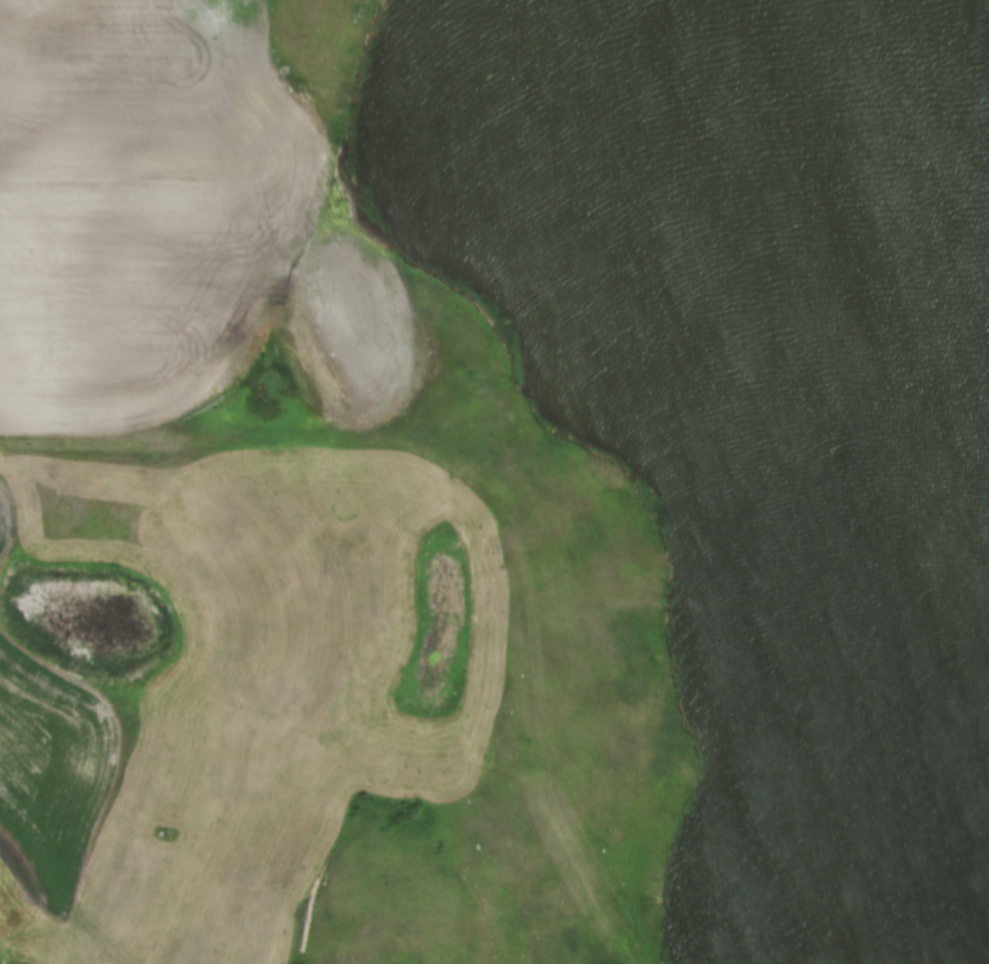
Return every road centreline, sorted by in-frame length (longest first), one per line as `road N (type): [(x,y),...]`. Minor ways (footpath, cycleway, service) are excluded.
road 1 (track): [(0,464),(443,467),(492,504),(542,609),(554,808),(597,901),(663,963)]

